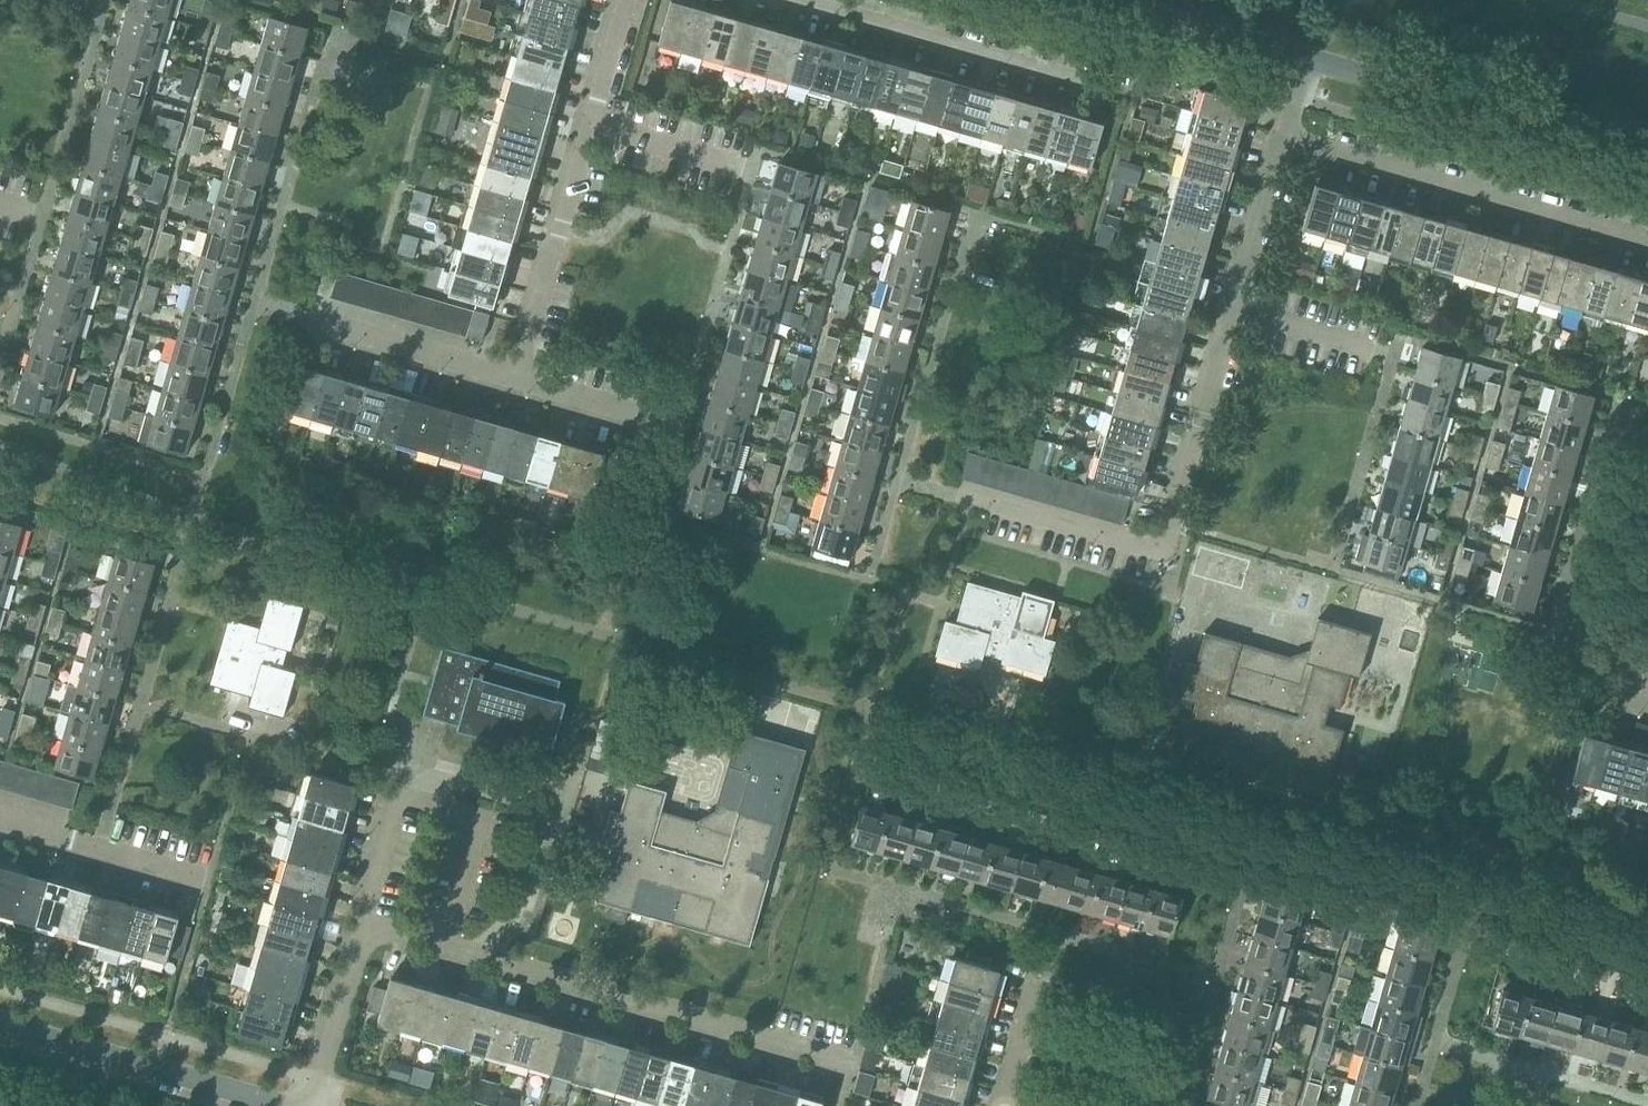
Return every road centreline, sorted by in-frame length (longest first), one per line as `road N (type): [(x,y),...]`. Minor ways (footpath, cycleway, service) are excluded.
road 1 (residential): [(899,480),(1162,552),(1233,305)]
road 2 (residential): [(853,1066),(477,952)]
road 3 (residential): [(626,0),(518,375)]
road 4 (residential): [(1647,240),(1281,131)]
road 5 (residential): [(1647,159),(1302,56)]
road 6 (residential): [(1130,91),(803,0)]
road 7 (residential): [(288,1105),(0,1024)]
road 8 (residential): [(518,375),(254,305)]
road 9 (residential): [(477,952),(514,913),(543,808),(437,778)]
road 10 (residential): [(214,882),(0,818)]
road 11 (residential): [(1302,56),(1099,0)]
road 12 (residential): [(316,1105),(360,921)]
road 13 (residential): [(1233,305),(1281,131)]
road 14 (residential): [(360,921),(400,794),(437,778)]
road 15 (residential): [(681,421),(518,375)]
road 16 (residential): [(1394,355),(1233,305)]
road 17 (residential): [(1002,1105),(1038,978)]
road 18 (residential): [(477,952),(360,921)]

